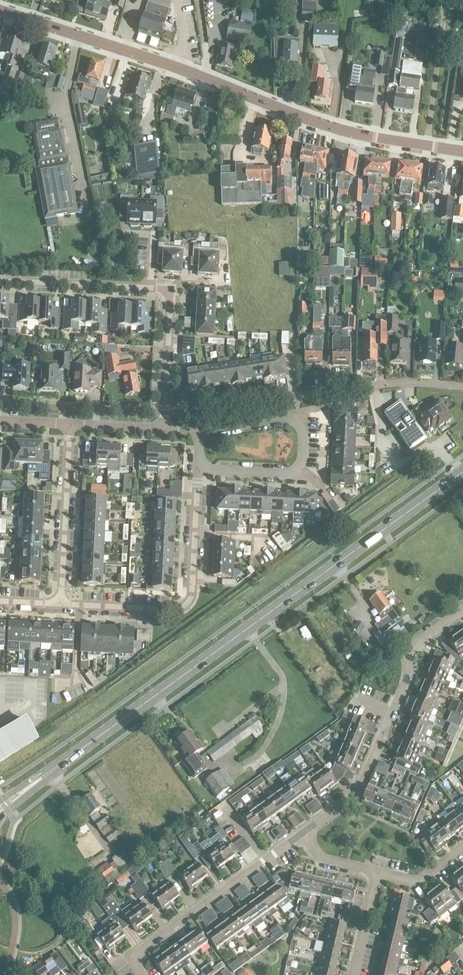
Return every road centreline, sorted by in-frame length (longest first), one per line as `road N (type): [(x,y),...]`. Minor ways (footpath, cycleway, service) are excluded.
road 1 (primary): [(0,811),(462,474)]
road 2 (tertiary): [(462,152),(306,119),(0,10)]
road 3 (residential): [(462,612),(410,658),(356,793),(304,833)]
road 4 (residential): [(61,604),(186,605),(200,456)]
road 5 (residential): [(200,456),(216,470),(279,474),(302,457),(303,431),(290,419),(203,434)]
road 6 (residential): [(304,833),(131,959),(142,974)]
road 7 (residential): [(61,604),(69,425)]
road 8 (unclassified): [(301,398),(394,384),(462,387)]
road 9 (residential): [(0,280),(150,287)]
road 10 (residential): [(165,292),(164,429)]

